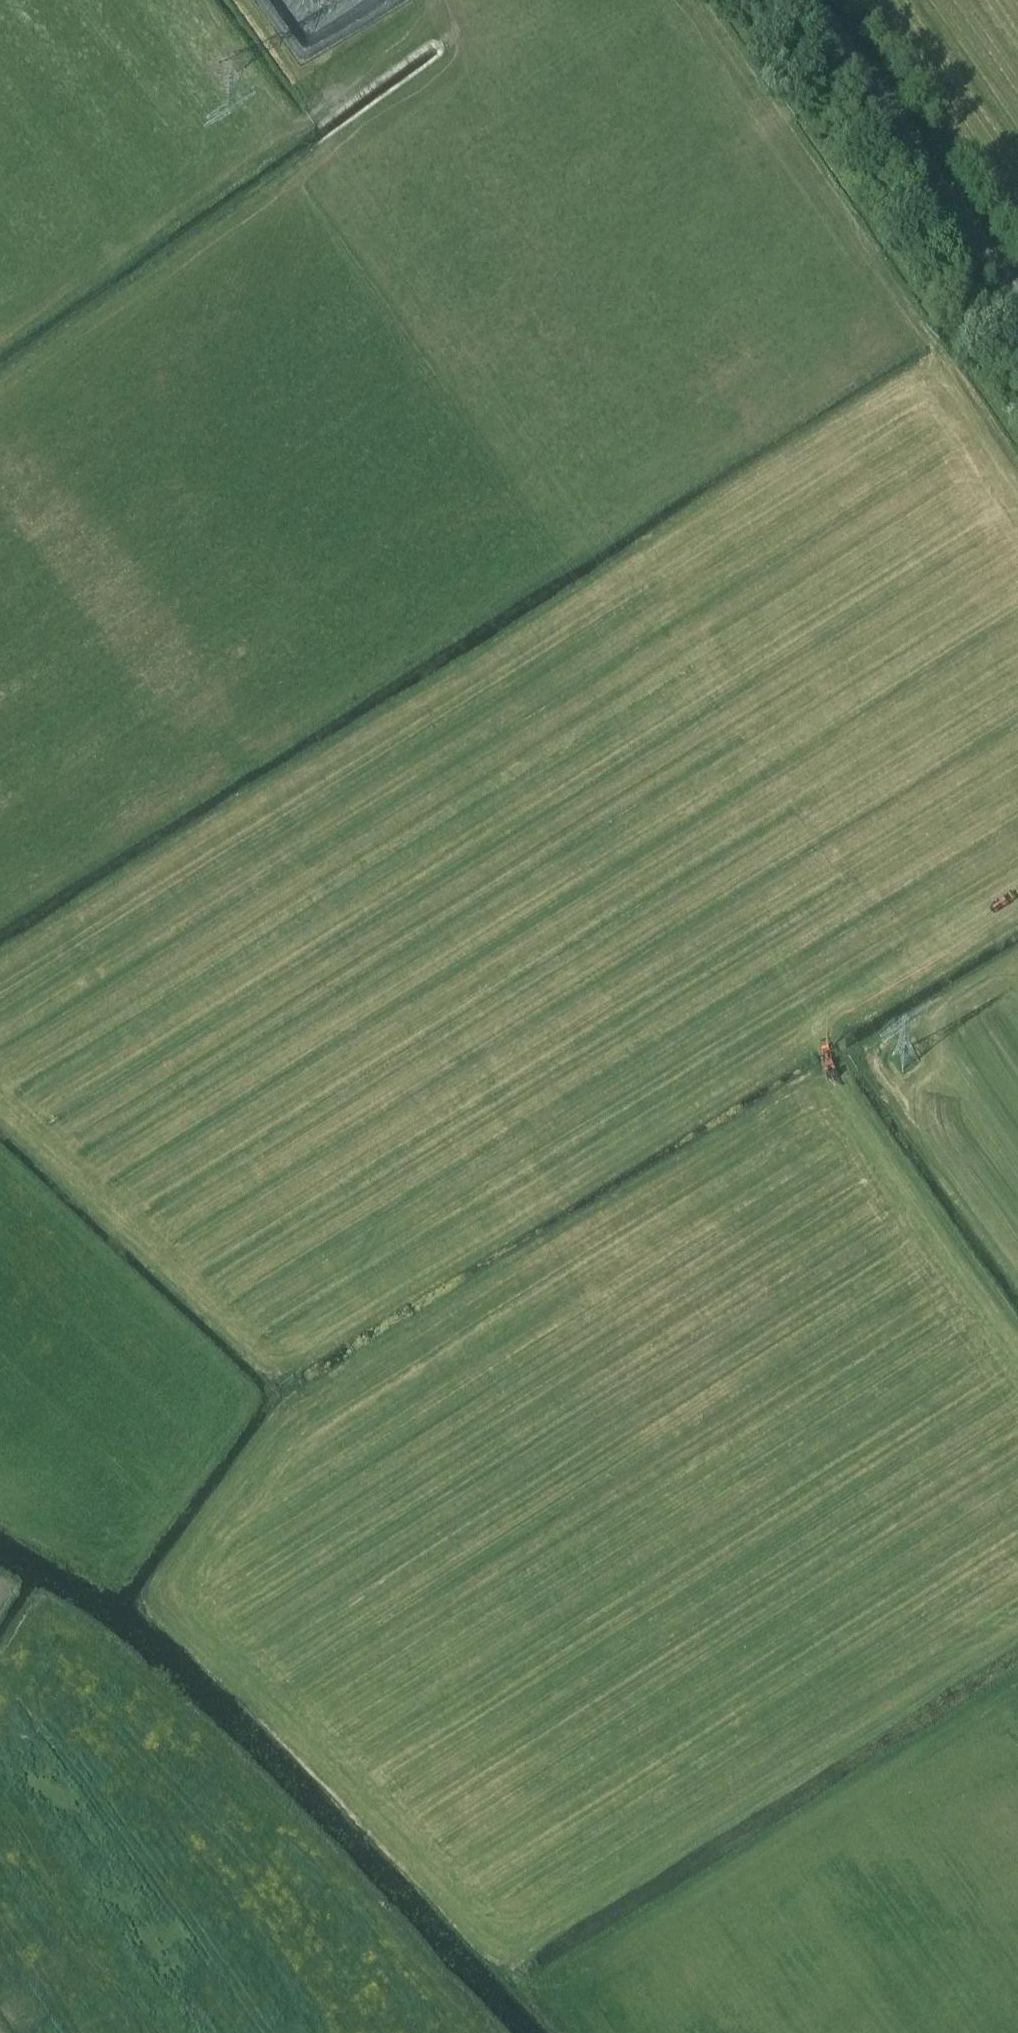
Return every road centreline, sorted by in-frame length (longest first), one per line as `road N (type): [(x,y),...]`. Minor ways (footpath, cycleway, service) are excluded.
road 1 (unclassified): [(1017,299),(814,0)]

